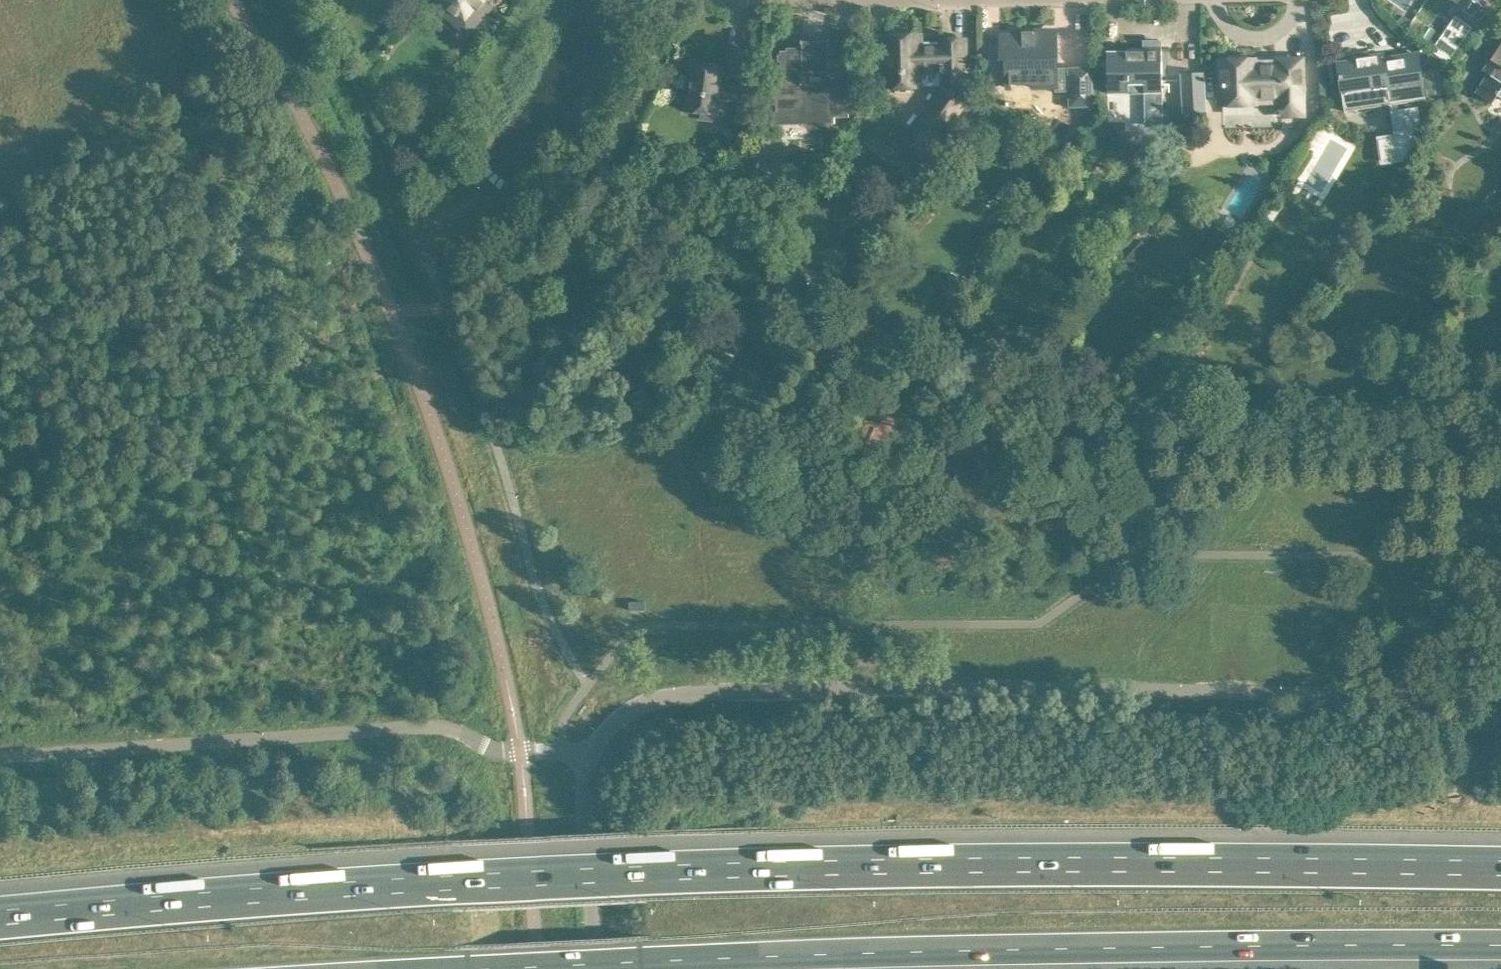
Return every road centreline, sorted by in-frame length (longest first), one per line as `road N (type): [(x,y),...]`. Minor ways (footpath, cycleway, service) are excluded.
road 1 (motorway): [(1500,867),(957,862),(466,881),(0,919)]
road 2 (motorway): [(480,968),(801,953),(1500,946)]
road 3 (unclassified): [(592,749),(611,725),(669,696),(739,690),(1500,701)]
road 4 (unclassified): [(0,757),(434,728),(467,734),(493,753),(592,749)]
road 5 (unclassified): [(599,968),(592,749)]

